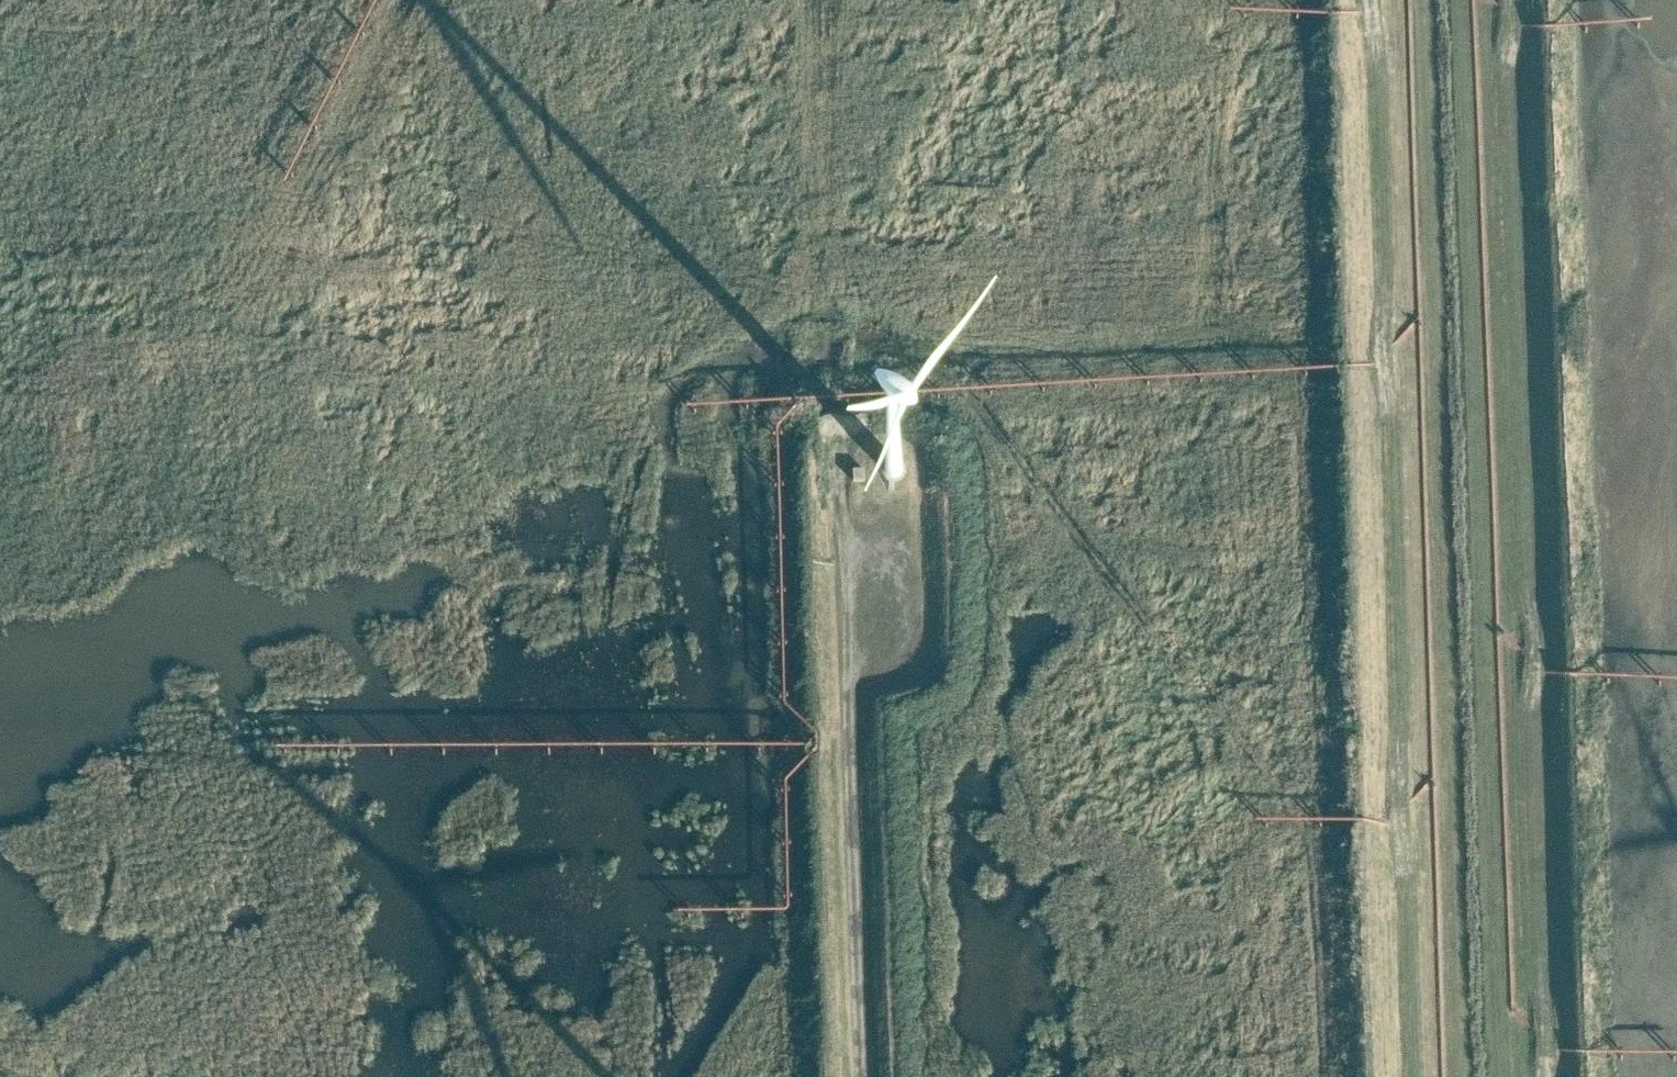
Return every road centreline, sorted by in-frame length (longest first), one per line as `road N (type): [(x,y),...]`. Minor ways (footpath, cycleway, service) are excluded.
road 1 (track): [(852,1076),(842,506)]

